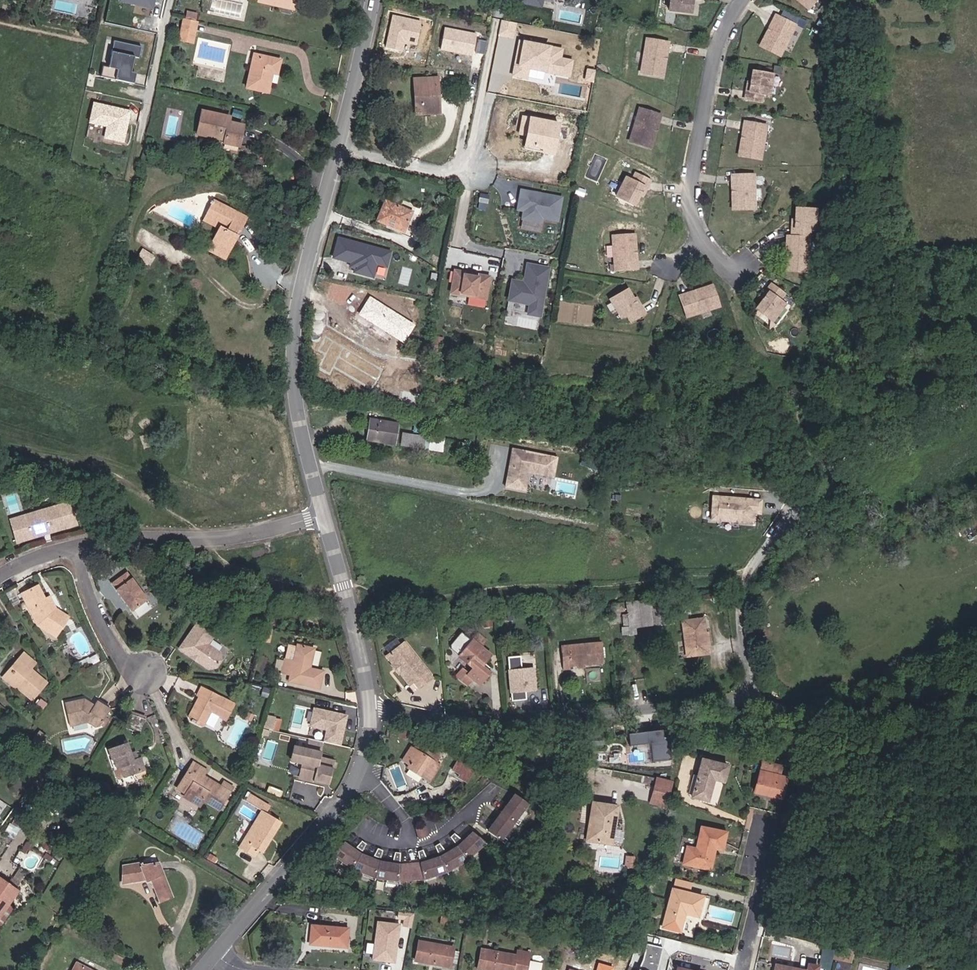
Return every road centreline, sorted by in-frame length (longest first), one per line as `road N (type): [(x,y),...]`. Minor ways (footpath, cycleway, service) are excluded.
road 1 (residential): [(215,953),(348,790),(365,738),(367,695),(327,514)]
road 2 (residential): [(327,514),(302,397),(300,340),(302,289),(338,146)]
road 3 (residential): [(327,514),(184,539),(68,547)]
road 4 (residential): [(740,0),(714,51),(690,204),(702,241)]
road 5 (residential): [(752,695),(835,713),(976,702)]
road 6 (residential): [(338,146),(369,0)]
road 7 (residential): [(338,146),(474,176)]
road 8 (residential): [(68,547),(129,671)]
road 9 (residential): [(170,0),(142,130)]

